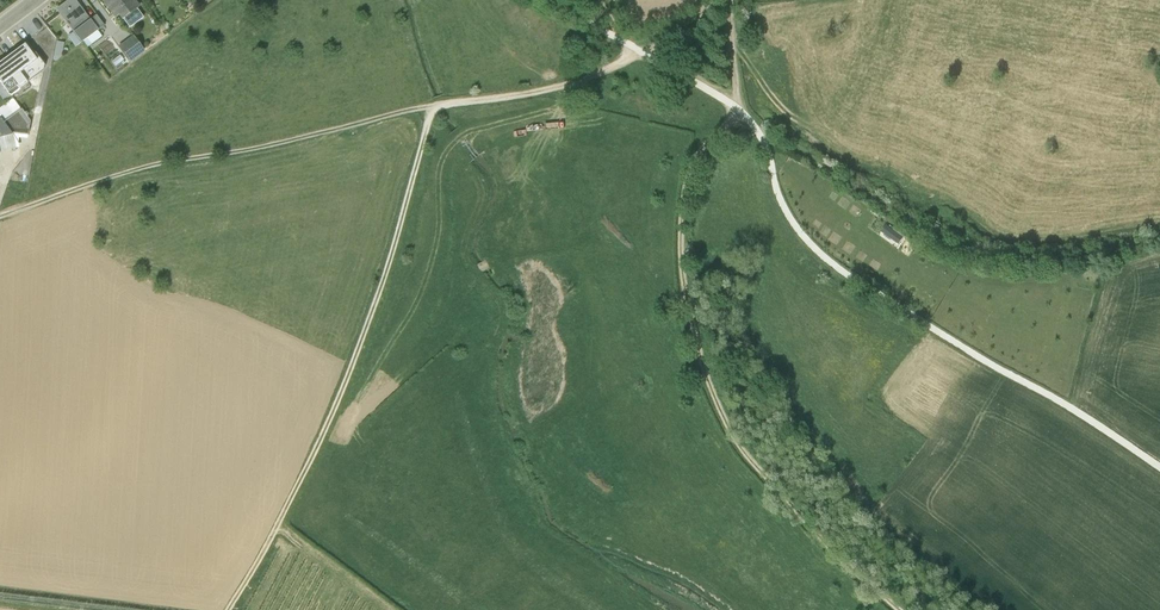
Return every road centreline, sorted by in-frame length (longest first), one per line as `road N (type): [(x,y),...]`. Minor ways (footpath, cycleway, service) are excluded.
road 1 (unclassified): [(546,0),(746,116),(761,135),(789,215),(849,276),(1159,468)]
road 2 (track): [(899,609),(814,532),(746,453),(700,360),(681,263),(683,206),(698,152),(738,108),(732,0)]
road 3 (track): [(226,609),(316,450),(393,251),(433,106)]
road 4 (track): [(0,216),(160,163),(433,106)]
road 5 (track): [(433,106),(578,80),(675,37),(712,0)]

